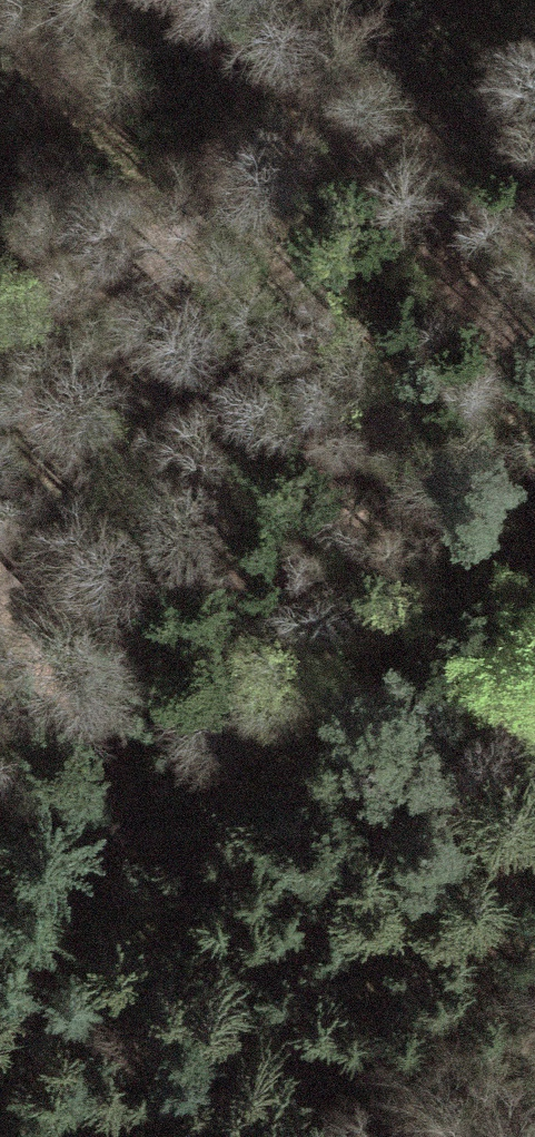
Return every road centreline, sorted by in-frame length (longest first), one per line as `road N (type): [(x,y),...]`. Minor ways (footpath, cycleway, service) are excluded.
road 1 (track): [(0,1032),(501,447),(534,430)]
road 2 (track): [(534,139),(383,257),(0,633)]
road 3 (track): [(383,257),(292,203),(0,359)]

